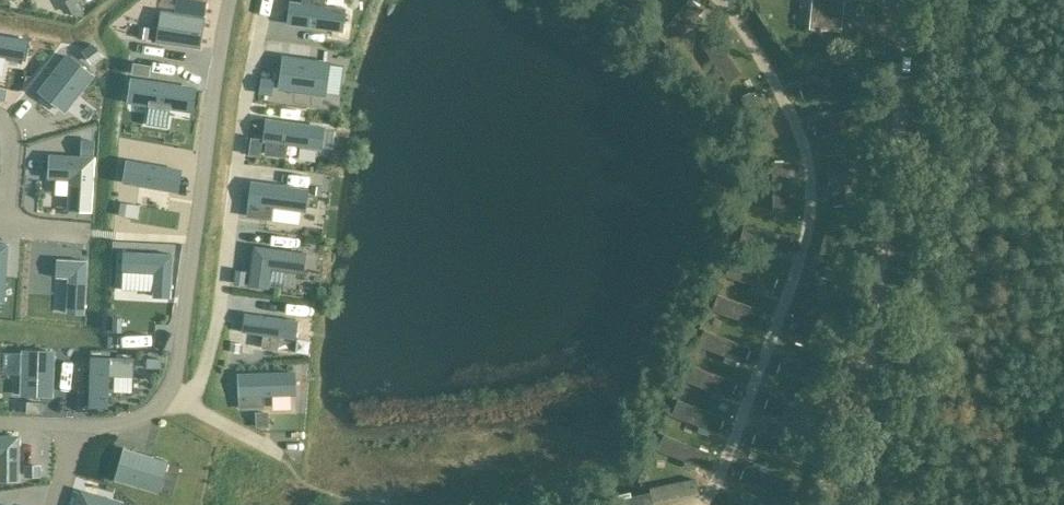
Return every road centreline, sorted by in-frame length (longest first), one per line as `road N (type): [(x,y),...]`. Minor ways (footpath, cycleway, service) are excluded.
road 1 (track): [(850,504),(917,0)]

